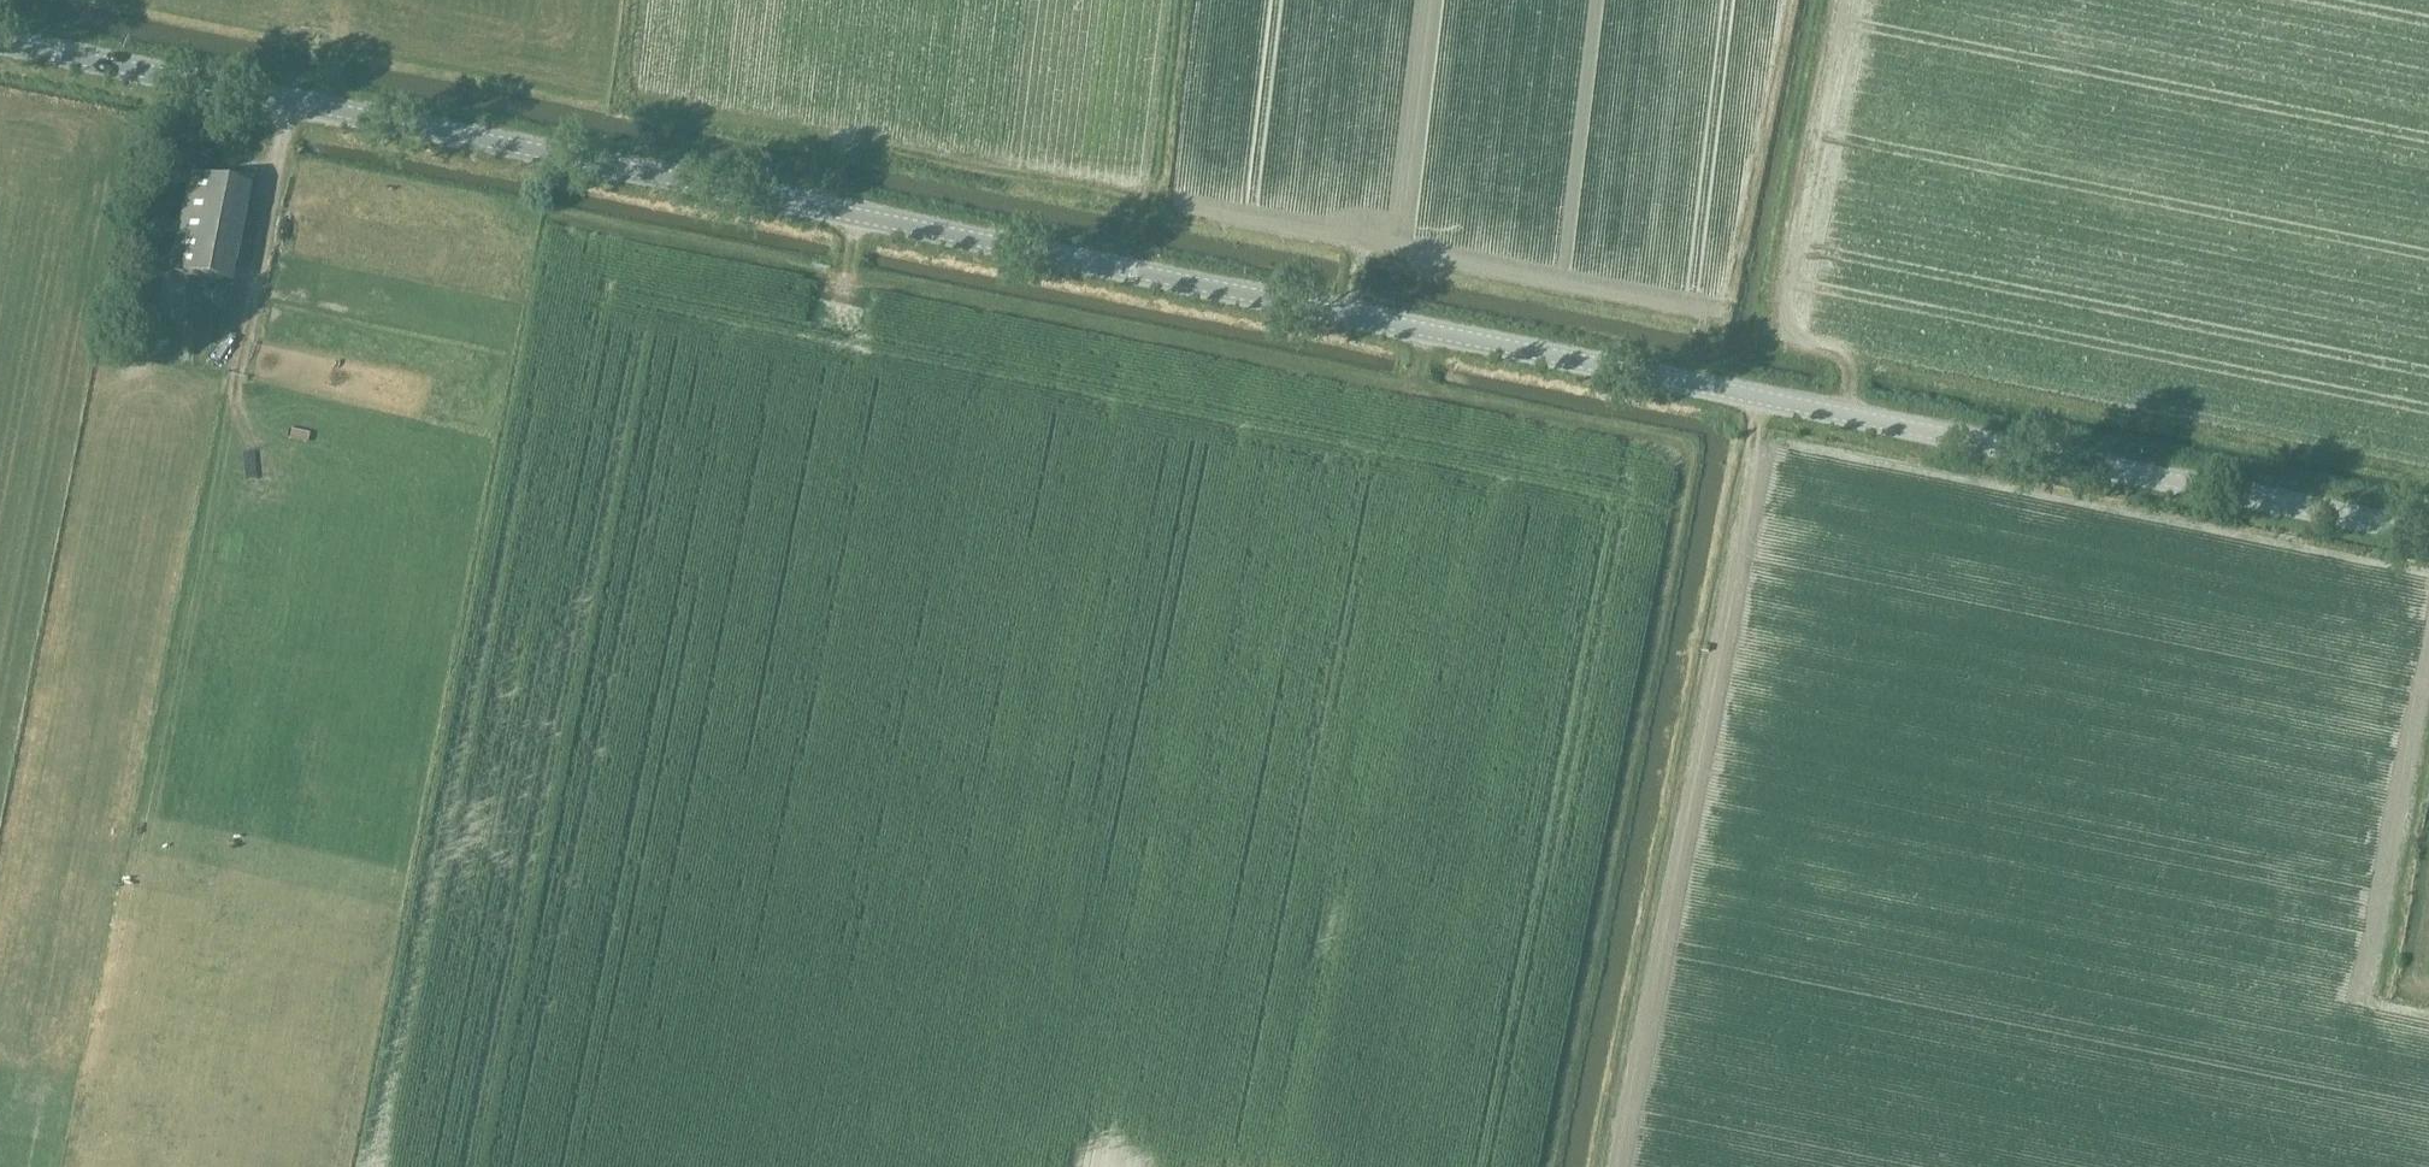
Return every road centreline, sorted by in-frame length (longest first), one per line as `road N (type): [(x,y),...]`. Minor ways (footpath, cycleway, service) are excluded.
road 1 (tertiary): [(2428,534),(0,44)]
road 2 (track): [(1609,1166),(1761,403)]

